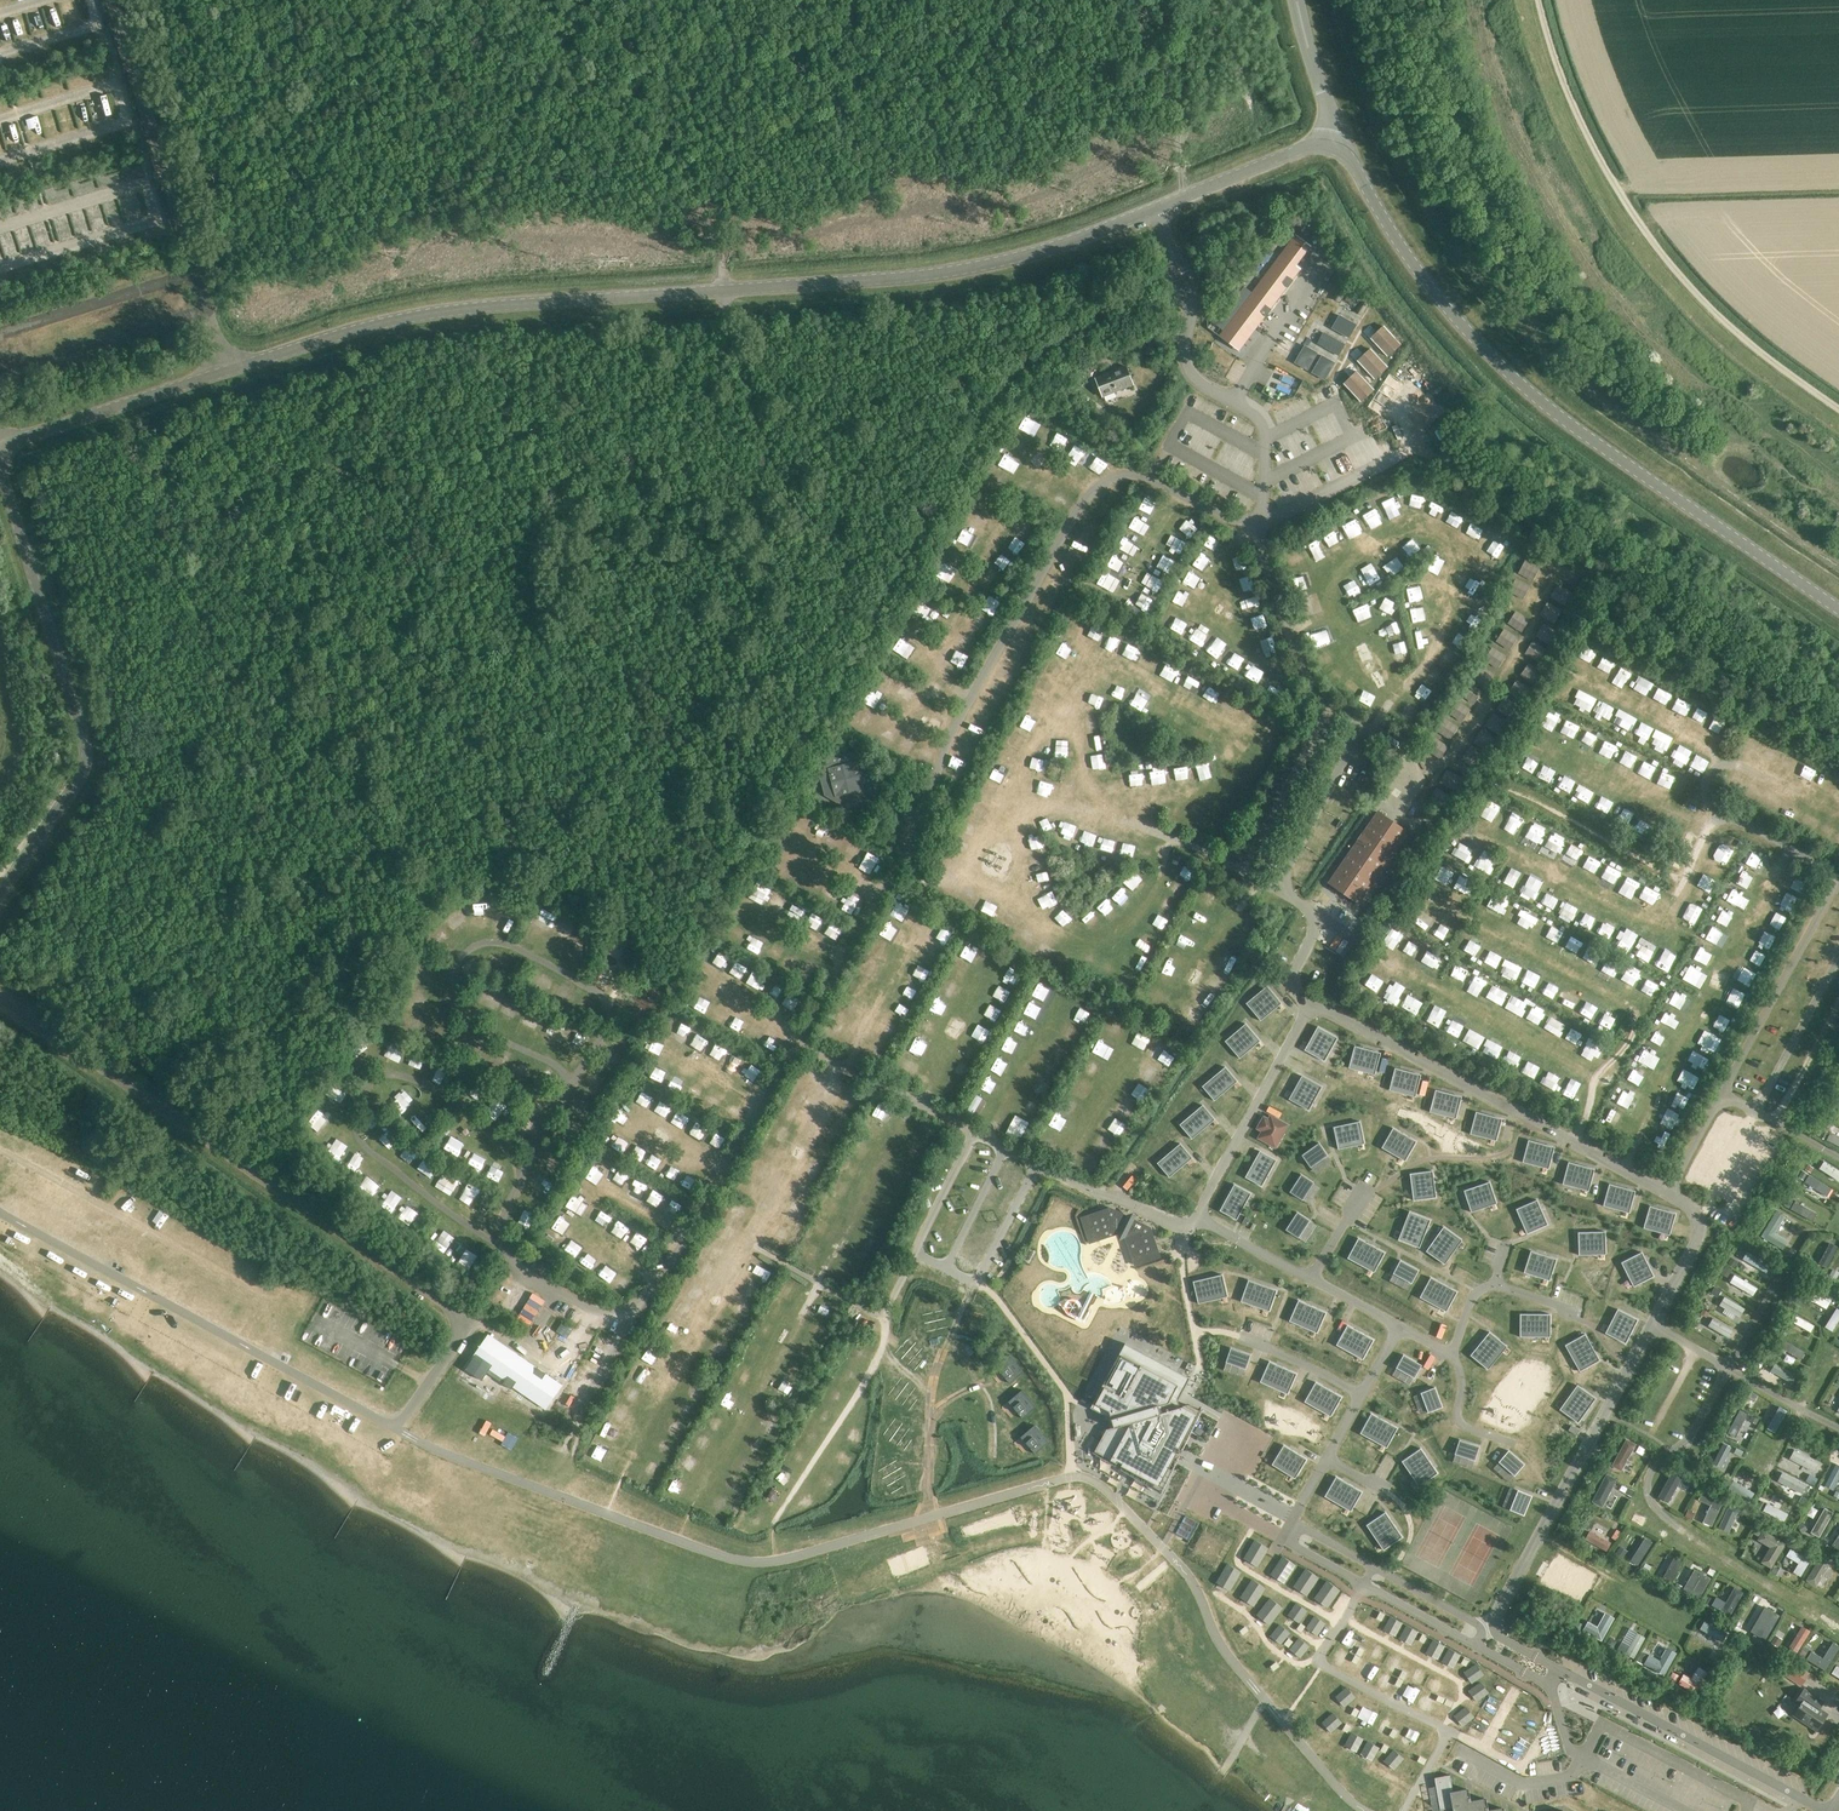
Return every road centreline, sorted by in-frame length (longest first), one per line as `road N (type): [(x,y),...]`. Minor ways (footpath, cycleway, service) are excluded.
road 1 (tertiary): [(226,370),(368,325),(451,310),(726,295),(961,269),(1060,247),(1328,145)]
road 2 (tertiary): [(1838,606),(1544,394),(1410,262),(1352,162),(1328,145)]
road 3 (unclassified): [(1838,408),(1743,336),(1644,228),(1585,129),(1541,0)]
road 4 (unclassified): [(0,899),(90,769),(89,739),(0,463)]
road 5 (track): [(509,1251),(361,1142),(354,1111),(362,1069),(398,1068),(427,1079),(525,1164)]
road 6 (unclassified): [(0,1213),(395,1426)]
road 7 (unclassified): [(226,370),(113,0)]
road 8 (track): [(568,1072),(472,1020),(451,993),(447,969),(456,951),(487,939),(578,977),(612,1004)]
road 9 (track): [(301,1312),(0,1152)]
road 10 (track): [(1689,1528),(1653,1500),(1650,1485),(1655,1467),(1683,1442),(1723,1369),(1652,1324)]
road 11 (track): [(986,1358),(1010,1301),(974,1283),(1037,1162)]
road 12 (unclassified): [(0,445),(226,370)]
road 13 (track): [(1771,1276),(1723,1369),(1838,1428)]
road 14 (unclassified): [(1524,1671),(1549,1682),(1569,1750),(1684,1810)]
road 15 (tertiary): [(1328,145),(1332,129),(1296,0)]
road 16 (track): [(943,1267),(1006,1146)]

